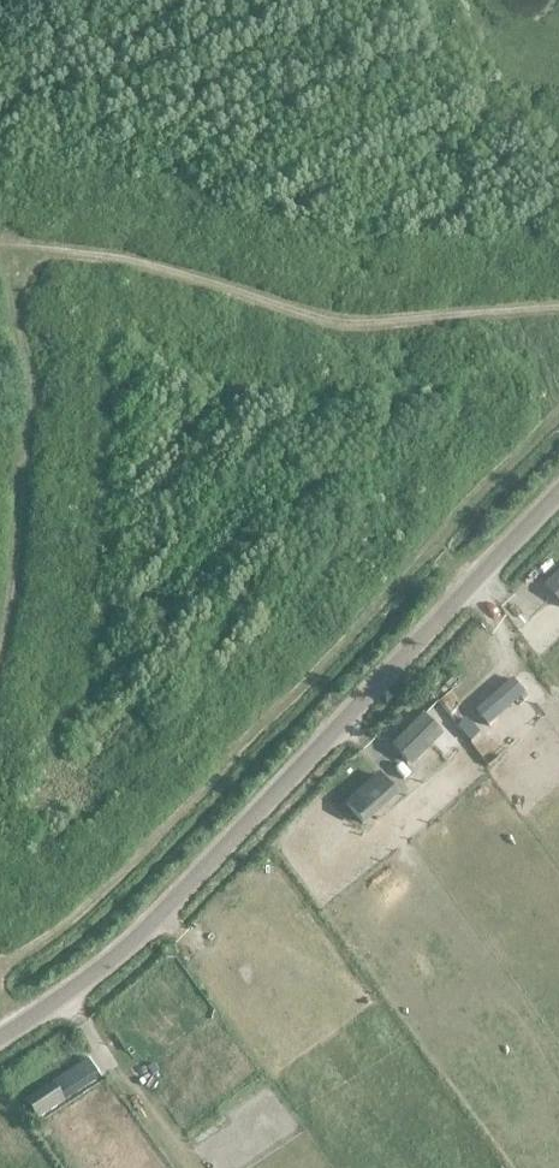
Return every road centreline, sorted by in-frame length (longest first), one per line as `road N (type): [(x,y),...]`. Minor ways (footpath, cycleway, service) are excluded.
road 1 (unclassified): [(0,1041),(152,928),(558,494)]
road 2 (track): [(0,661),(28,469),(7,246)]

